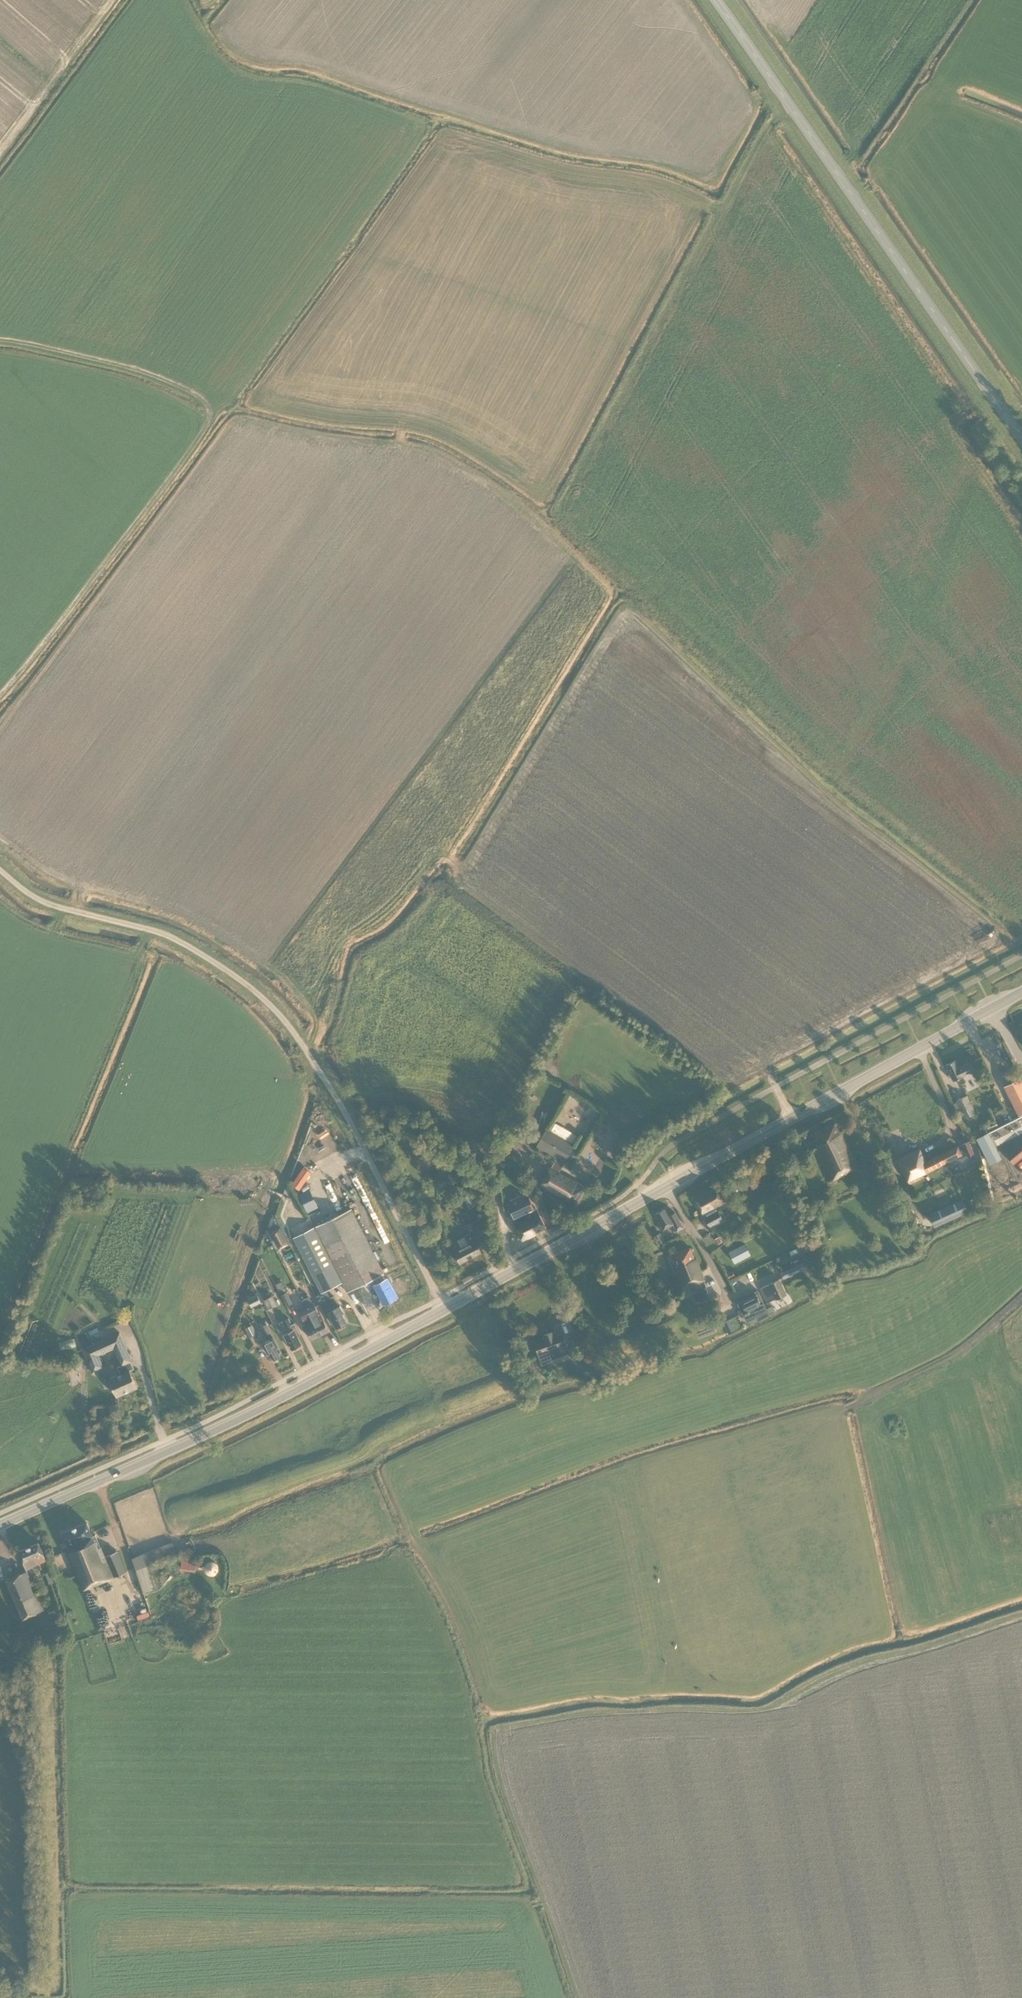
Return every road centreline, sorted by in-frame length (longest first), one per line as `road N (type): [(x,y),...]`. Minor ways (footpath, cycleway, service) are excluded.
road 1 (primary): [(444,1309),(1021,991)]
road 2 (unclassified): [(444,1309),(349,1120),(273,1007),(173,938),(45,902),(0,869)]
road 3 (secondary): [(1021,438),(717,0)]
road 4 (primary): [(0,1525),(315,1379),(444,1309)]

